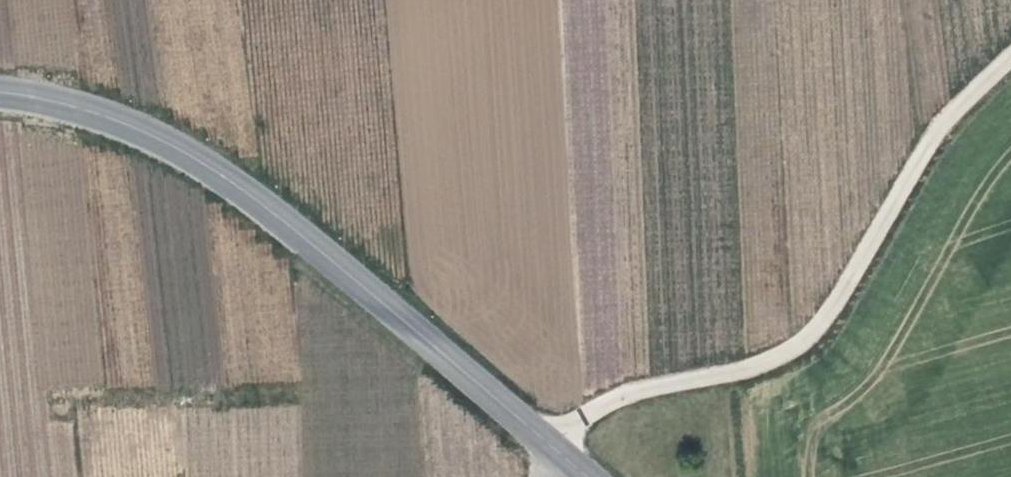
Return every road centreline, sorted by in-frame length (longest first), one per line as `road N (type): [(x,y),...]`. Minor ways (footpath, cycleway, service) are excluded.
road 1 (secondary): [(0,93),(102,114),(224,176),(589,476)]
road 2 (track): [(544,438),(648,388),(771,361),(801,344),(822,322),(925,150),(1010,63)]

